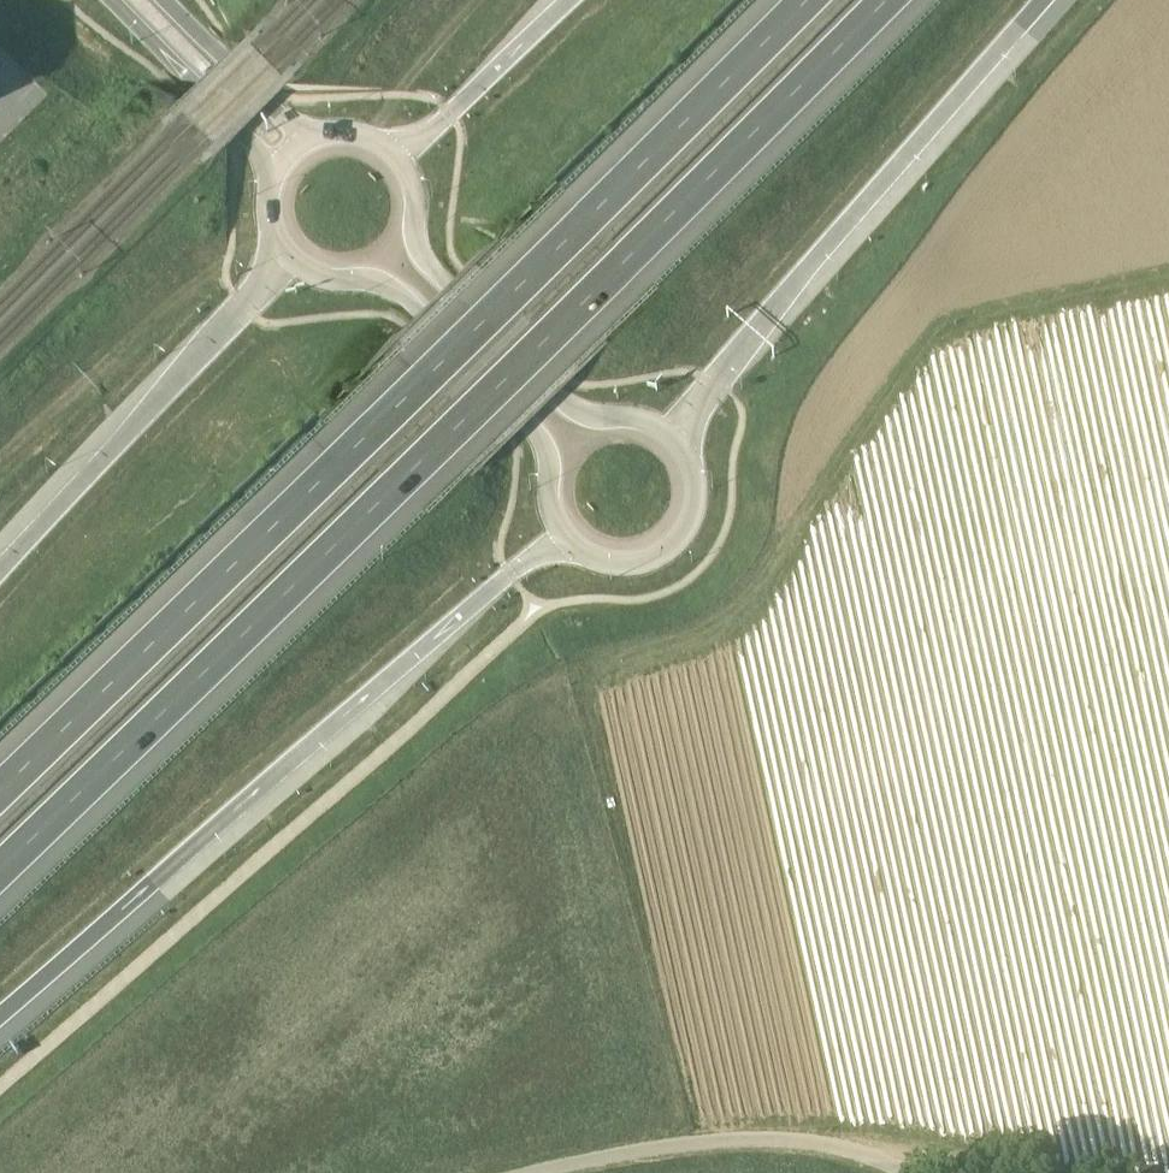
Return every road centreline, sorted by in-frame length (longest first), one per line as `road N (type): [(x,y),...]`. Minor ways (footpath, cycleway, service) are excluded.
road 1 (motorway): [(0,872),(890,0)]
road 2 (motorway): [(804,0),(510,297),(0,786)]
road 3 (motorway): [(0,1012),(527,561),(570,543)]
road 4 (motorway): [(678,444),(712,382),(1042,0)]
road 5 (secondary): [(284,257),(314,274),(396,290),(538,434),(550,507),(570,543)]
road 6 (secondary): [(678,444),(656,425),(591,417),(563,403),(424,258),(414,233),(416,192),(399,157)]
road 7 (motorway): [(284,257),(224,335),(0,571)]
road 8 (unclassified): [(909,1172),(868,1152),(772,1137),(656,1146),(534,1172)]
road 9 (secondary): [(113,0),(251,141),(271,175)]
road 10 (motorway): [(569,0),(399,157)]
road 11 (secondary): [(570,543),(582,556),(629,565),(671,546),(693,506),(694,482),(678,444)]
road 12 (secondary): [(311,136),(279,115),(167,0)]

